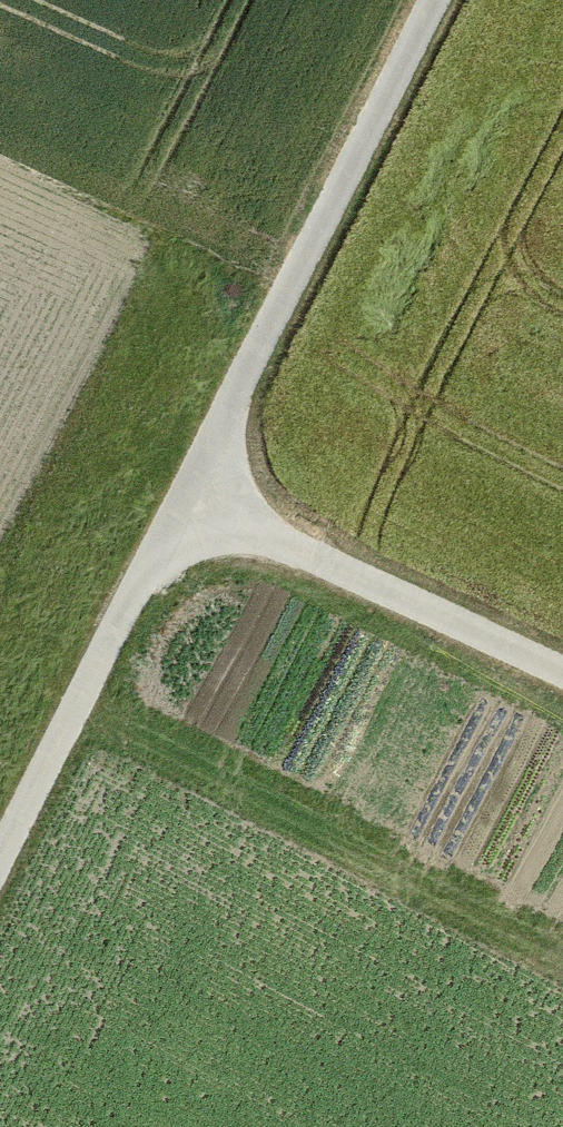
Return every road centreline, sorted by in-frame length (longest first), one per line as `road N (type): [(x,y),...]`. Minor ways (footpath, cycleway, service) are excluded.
road 1 (track): [(436,0),(187,498)]
road 2 (unclassified): [(562,674),(187,498)]
road 3 (unclassified): [(0,867),(187,498)]

